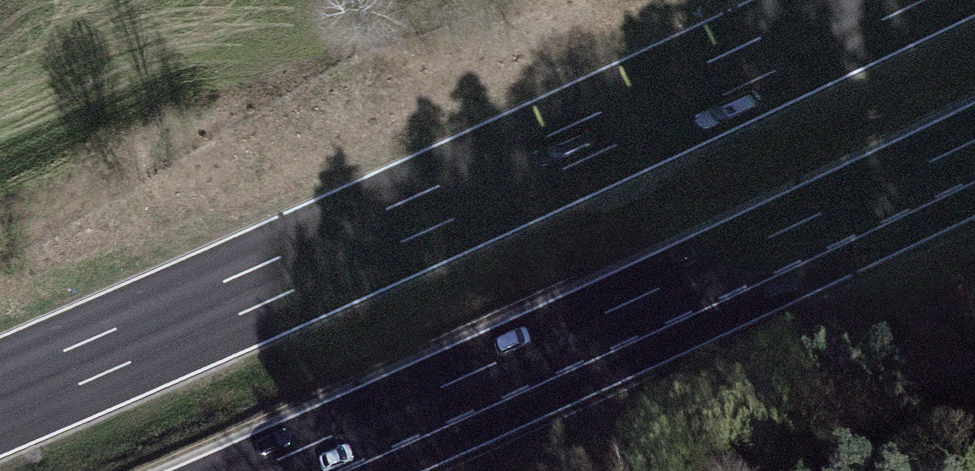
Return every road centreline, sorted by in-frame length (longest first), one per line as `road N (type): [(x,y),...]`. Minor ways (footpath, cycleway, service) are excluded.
road 1 (motorway): [(881,0),(0,397)]
road 2 (motorway): [(260,470),(974,143)]

